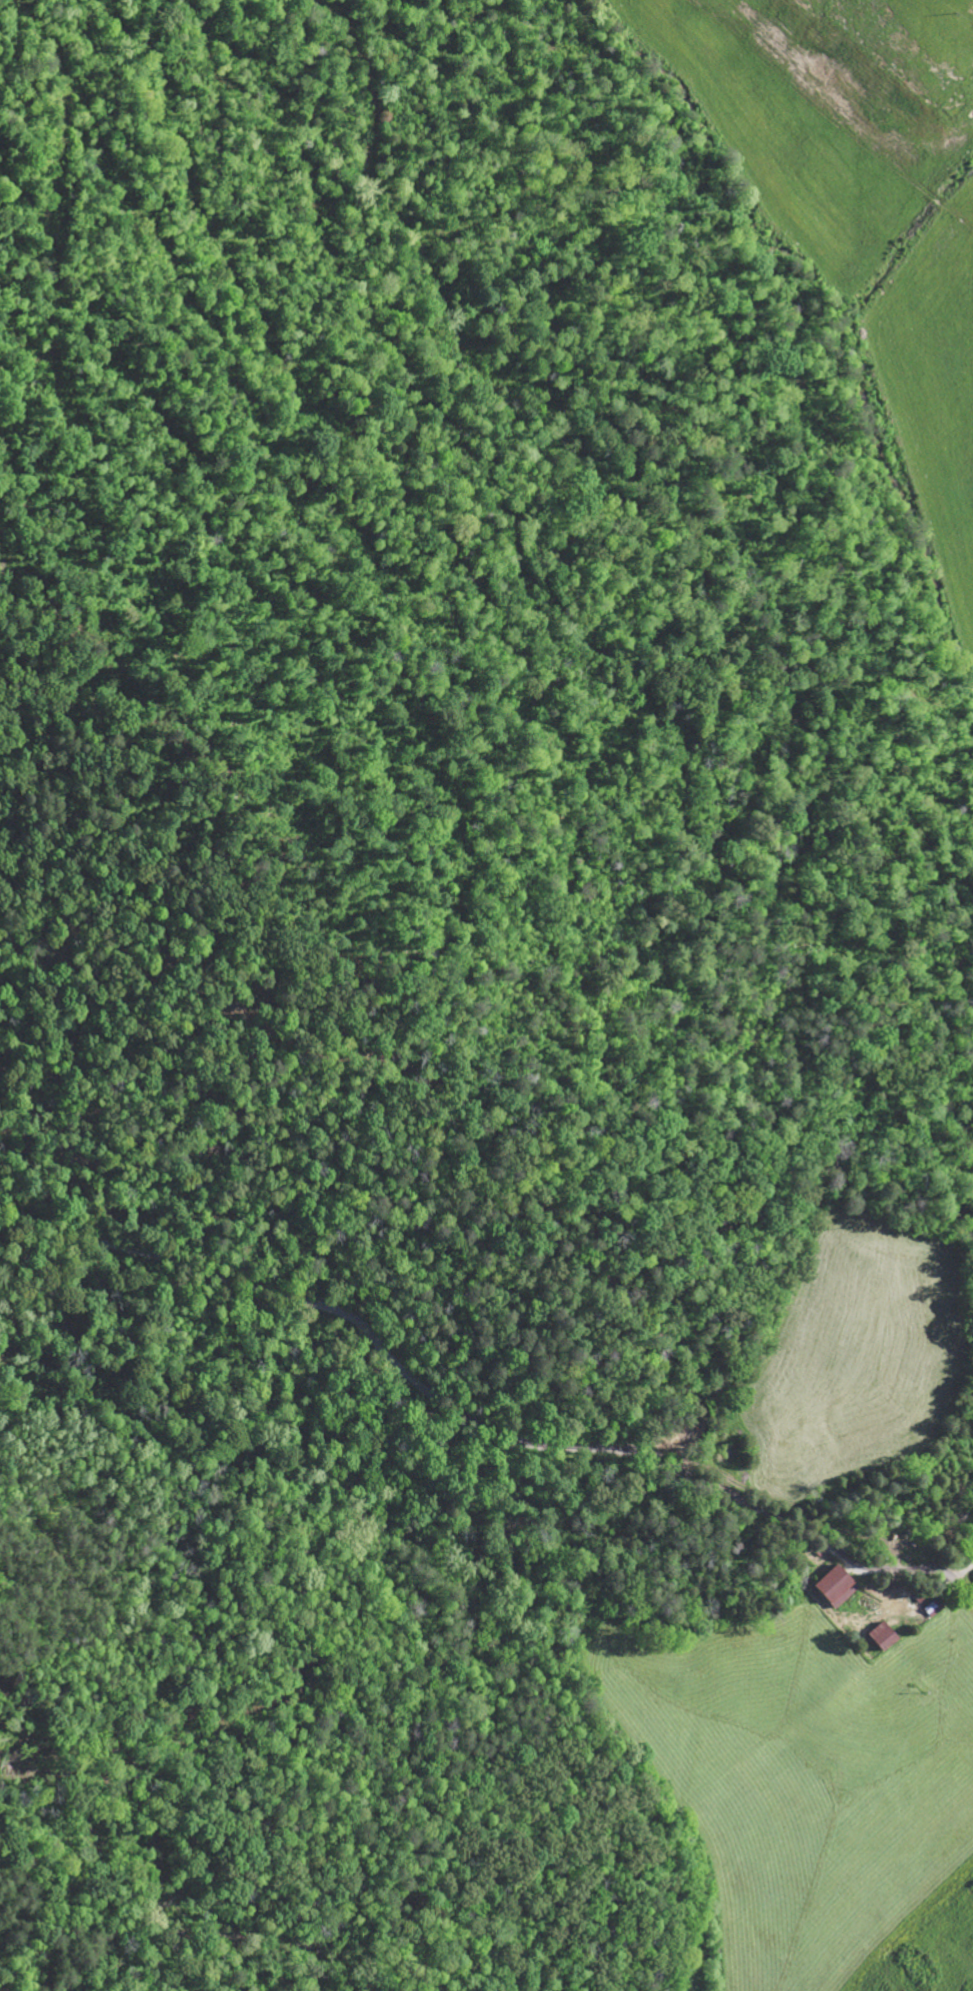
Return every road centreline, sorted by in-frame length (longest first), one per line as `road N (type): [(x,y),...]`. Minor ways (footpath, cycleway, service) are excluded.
road 1 (residential): [(0,1189),(46,1231),(143,1248),(335,1309),(368,1328),(445,1401),(503,1435),(652,1458),(799,1525),(866,1569),(946,1576),(972,1605)]

